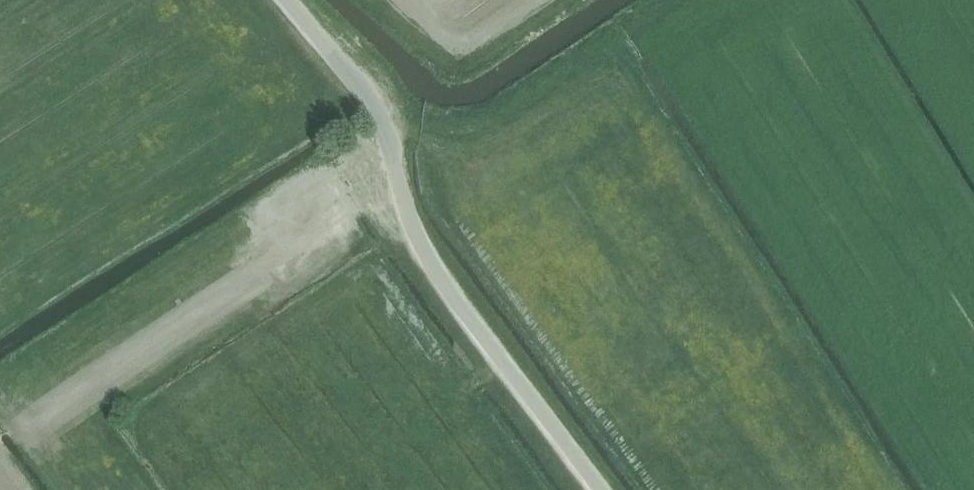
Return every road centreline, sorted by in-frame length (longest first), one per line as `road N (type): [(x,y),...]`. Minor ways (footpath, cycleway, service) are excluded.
road 1 (track): [(0,381),(318,172),(413,138),(451,147),(511,131),(708,0)]
road 2 (unclassified): [(601,489),(434,270),(374,115),(285,0)]

